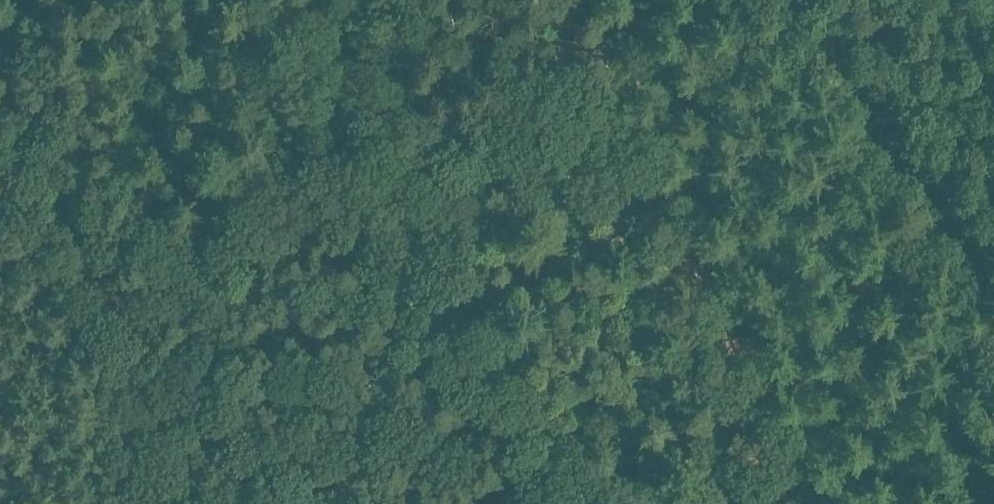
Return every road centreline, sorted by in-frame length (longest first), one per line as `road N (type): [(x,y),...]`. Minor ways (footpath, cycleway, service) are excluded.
road 1 (unclassified): [(993,290),(817,0)]

